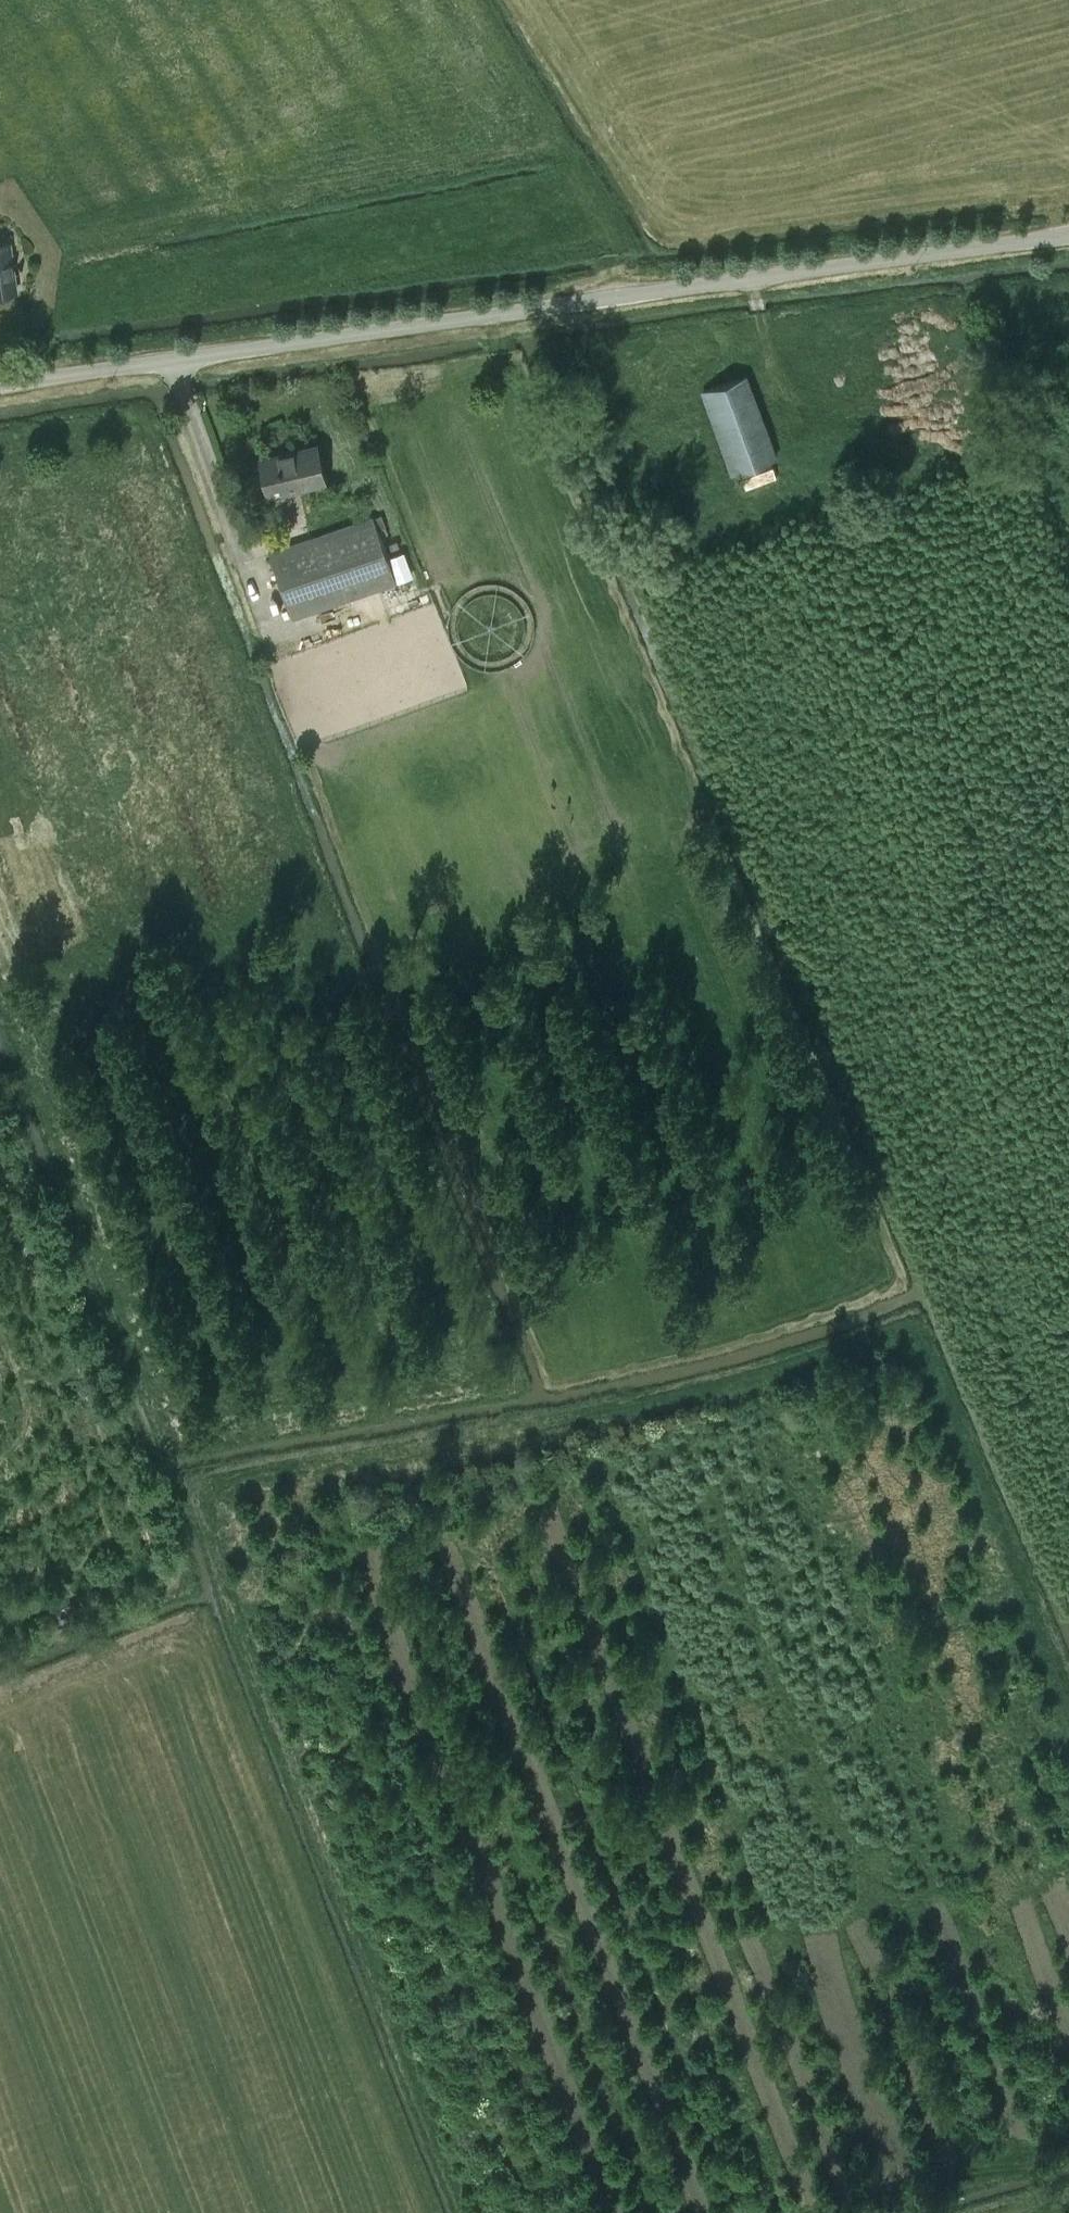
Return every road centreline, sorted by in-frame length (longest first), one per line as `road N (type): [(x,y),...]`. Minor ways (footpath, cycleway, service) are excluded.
road 1 (unclassified): [(0,387),(1068,234)]

